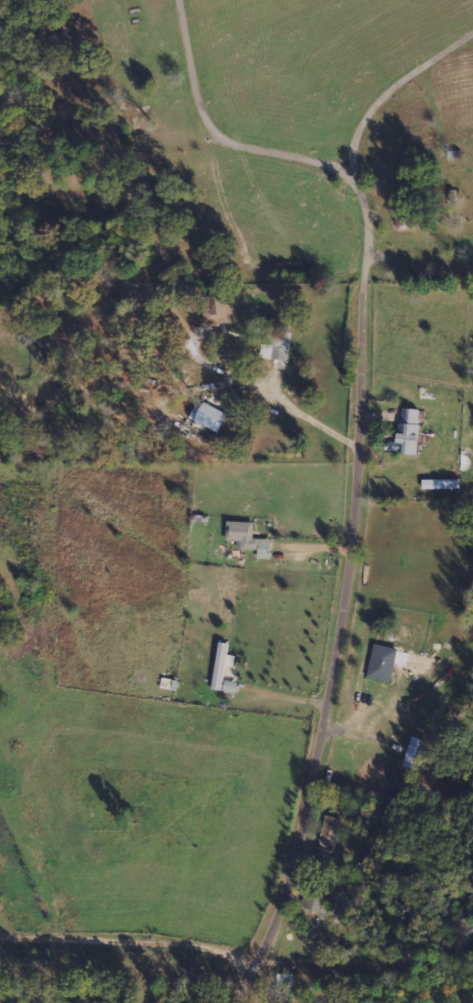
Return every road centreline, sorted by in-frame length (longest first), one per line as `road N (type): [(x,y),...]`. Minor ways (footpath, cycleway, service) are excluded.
road 1 (residential): [(241,1002),(303,854),(336,697),(358,552),(367,393),(416,337),(472,188)]
road 2 (residential): [(188,0),(219,124),(240,140),(353,172),(369,194),(377,230),(367,393)]
road 3 (residential): [(263,964),(222,949),(0,941)]
road 4 (residential): [(353,172),(355,146),(396,90),(472,33)]

